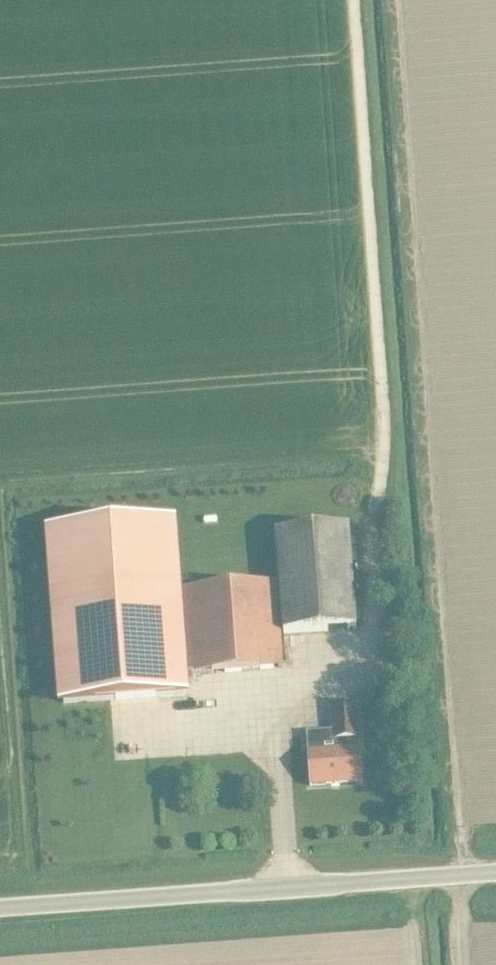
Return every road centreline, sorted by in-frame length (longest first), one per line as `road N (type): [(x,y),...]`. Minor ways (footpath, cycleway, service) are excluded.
road 1 (unclassified): [(0,904),(495,869)]

